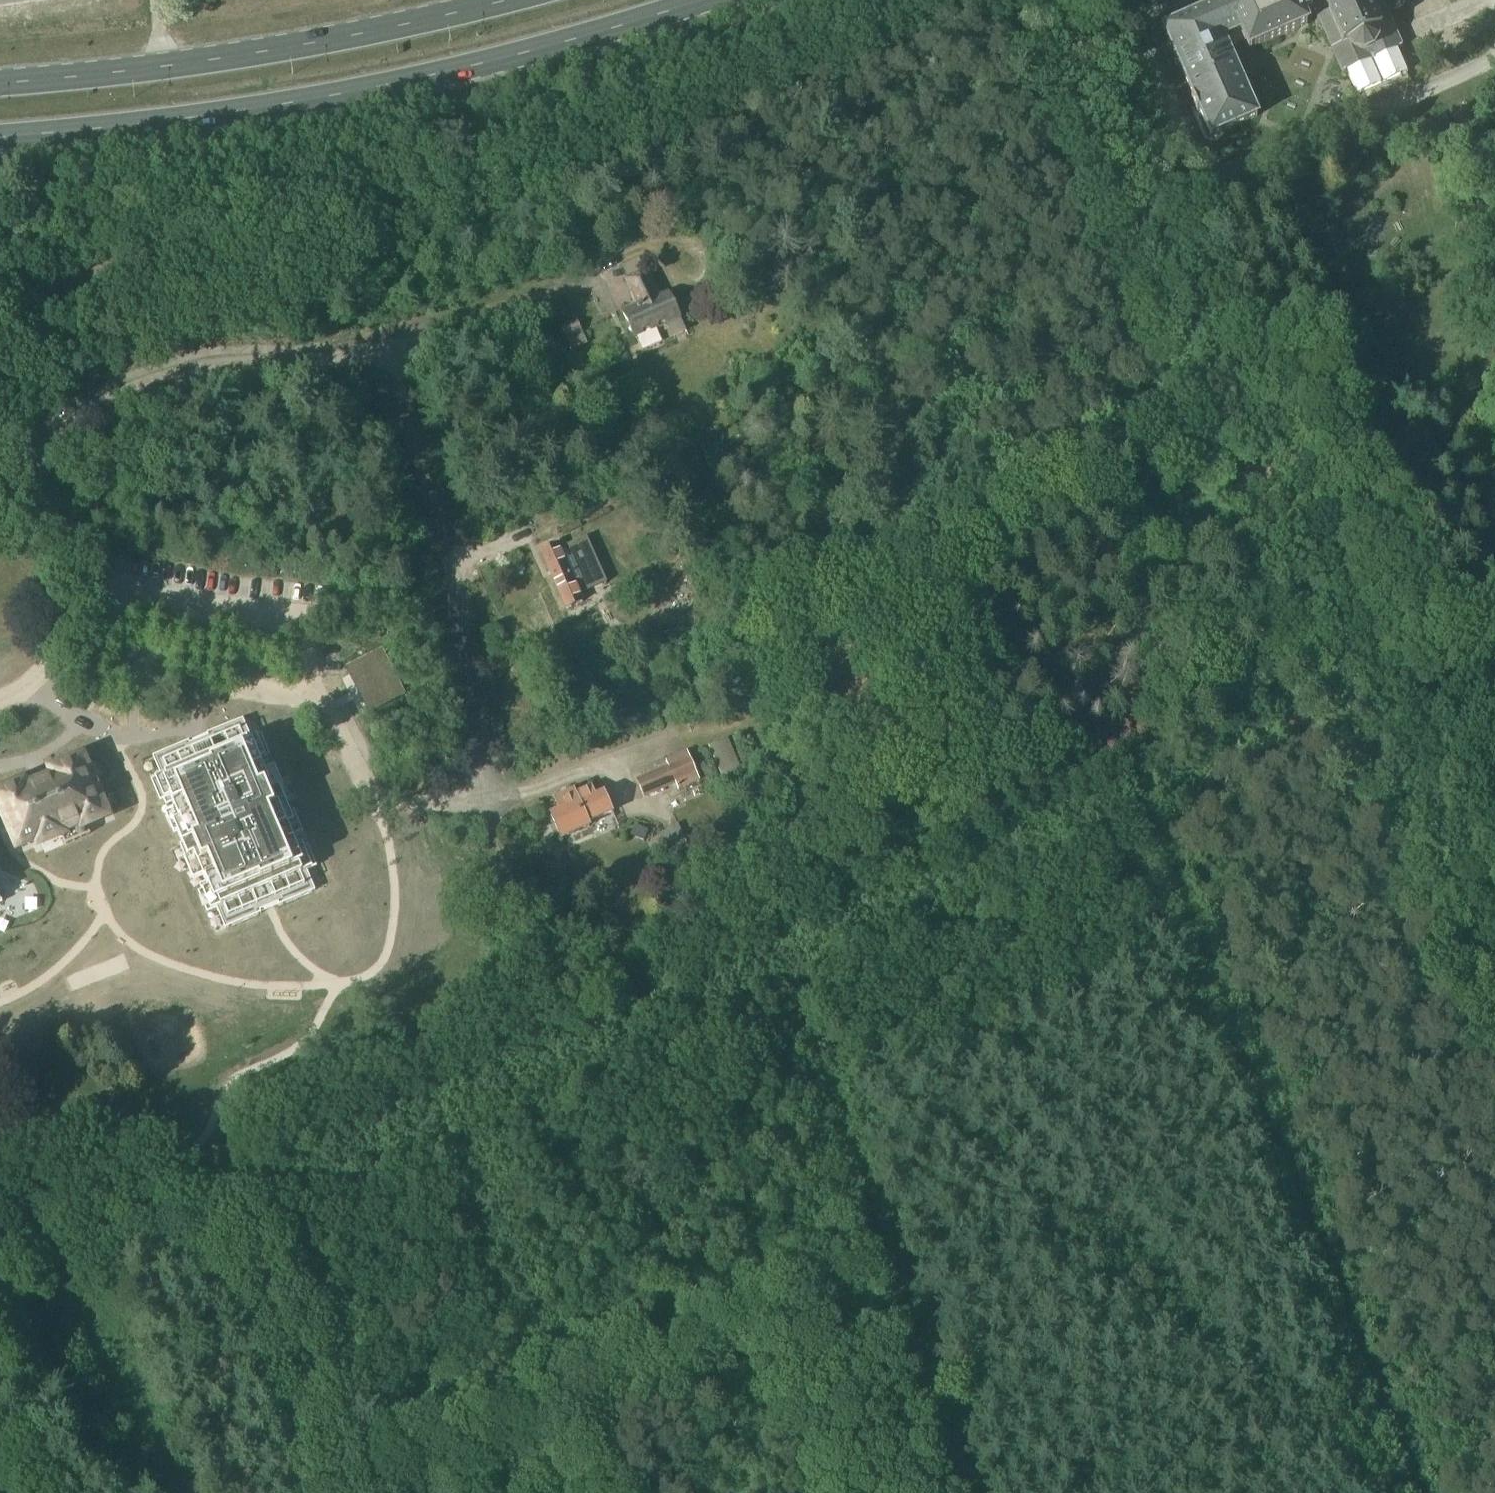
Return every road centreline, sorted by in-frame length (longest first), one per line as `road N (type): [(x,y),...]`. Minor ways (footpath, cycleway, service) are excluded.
road 1 (primary): [(0,138),(198,124),(458,75),(714,0)]
road 2 (primary): [(507,0),(167,67),(0,82)]
road 3 (track): [(1494,626),(1380,675)]

